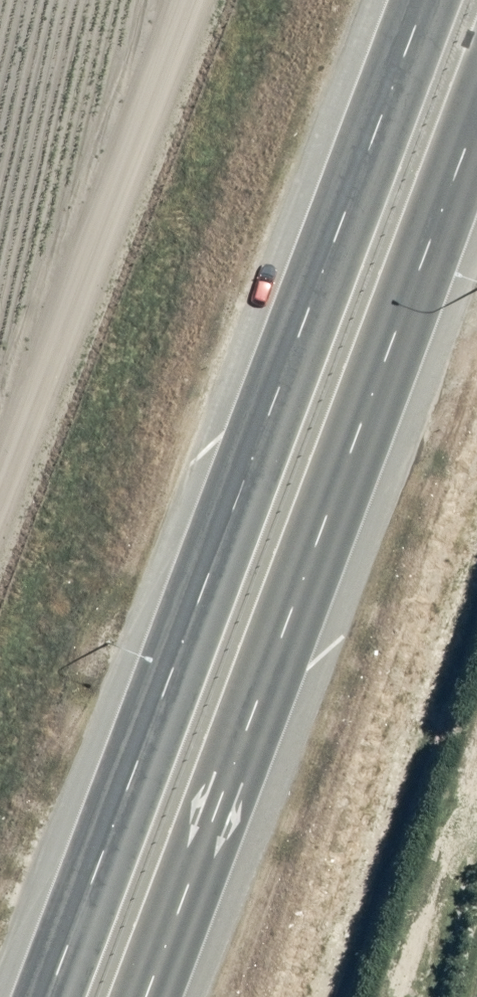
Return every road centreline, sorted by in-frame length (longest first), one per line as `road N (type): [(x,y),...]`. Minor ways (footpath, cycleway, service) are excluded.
road 1 (trunk): [(1,996),(404,0)]
road 2 (trunk): [(476,32),(116,996)]
road 3 (motorway): [(0,789),(304,0)]

